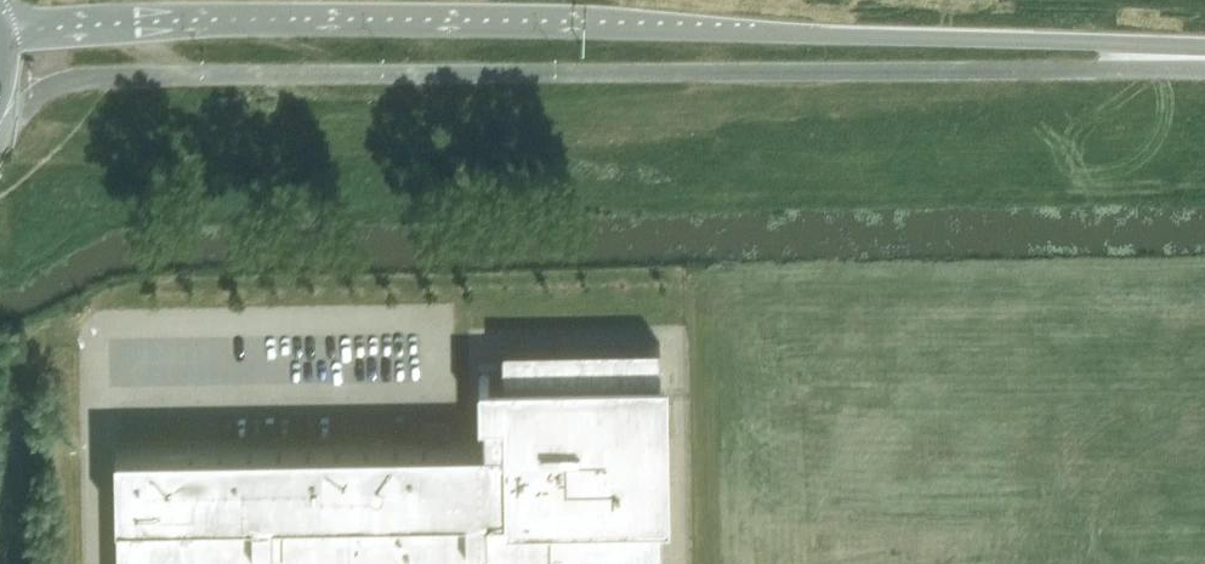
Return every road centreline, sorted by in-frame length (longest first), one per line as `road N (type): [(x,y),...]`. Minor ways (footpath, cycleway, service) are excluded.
road 1 (unclassified): [(1204,48),(335,19),(0,29)]
road 2 (unclassified): [(116,78),(1204,71)]

